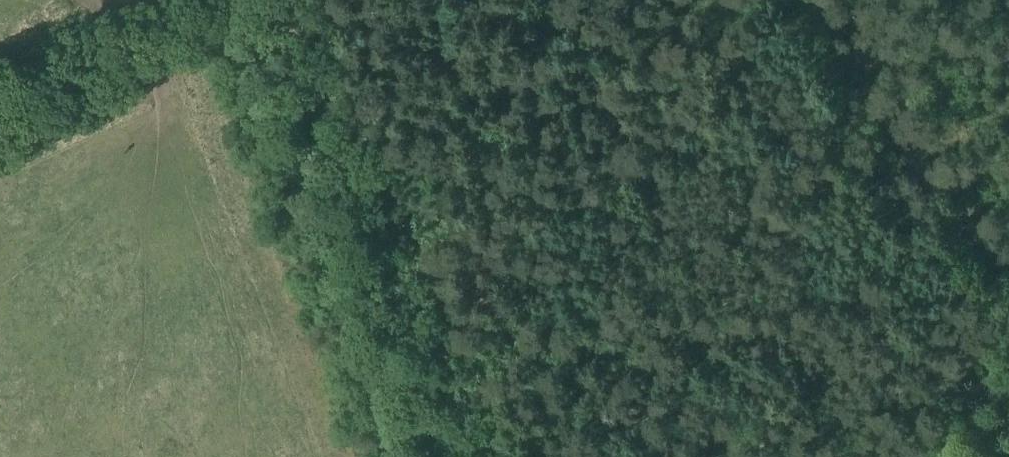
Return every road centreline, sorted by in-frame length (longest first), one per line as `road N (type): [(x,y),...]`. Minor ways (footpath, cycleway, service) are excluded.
road 1 (track): [(231,0),(414,456)]

